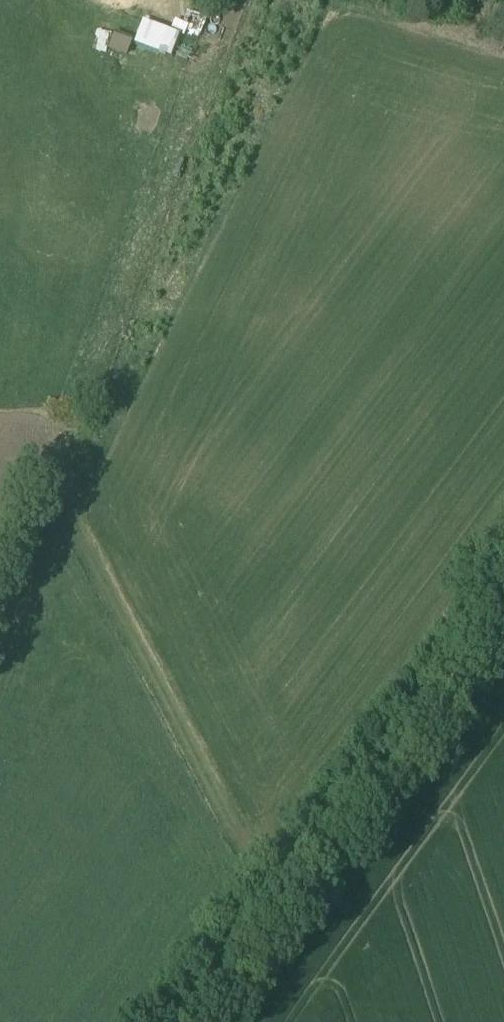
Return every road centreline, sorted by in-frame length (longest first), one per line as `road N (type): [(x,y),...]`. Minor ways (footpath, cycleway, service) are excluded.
road 1 (unclassified): [(199,1021),(503,611)]

